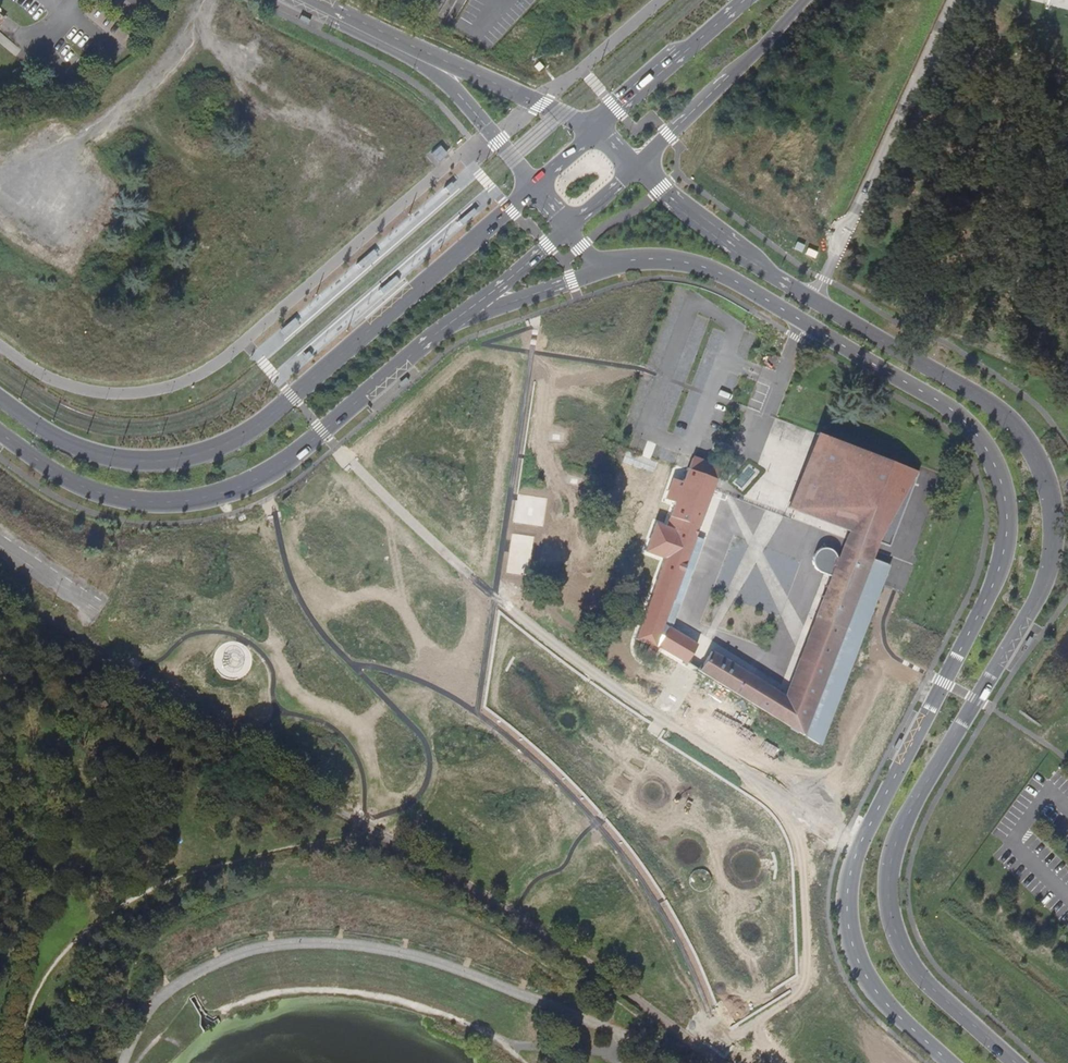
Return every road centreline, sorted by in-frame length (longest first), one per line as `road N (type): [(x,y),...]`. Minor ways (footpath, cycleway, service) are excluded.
road 1 (secondary): [(1013,1062),(909,965),(894,936),(887,888),(911,810),(1040,590),(1052,537),(1038,457),(994,405),(773,275),(635,167)]
road 2 (secondary): [(602,268),(651,259),(719,273),(939,401),(966,422),(999,472),(1008,522),(998,576),(863,834),(846,899),(852,947),(874,989),(949,1062)]
road 3 (unclassified): [(49,617),(290,780),(561,944),(695,1045)]
road 4 (secondary): [(537,187),(295,398),(224,446),(167,461),(122,459),(56,438),(0,398)]
road 5 (unclassified): [(695,1045),(664,1049),(417,956),(306,943),(249,950),(169,987),(146,1011),(124,1062)]
road 6 (unclassified): [(339,448),(494,598),(582,668),(798,808)]
road 7 (secondary): [(0,433),(98,493),(168,502),(220,493),(325,432),(470,313)]
road 8 (unclassified): [(798,808),(805,984),(758,1022),(733,1035),(709,1031),(695,1045)]
road 9 (secondary): [(635,167),(804,0)]
road 10 (secondary): [(597,130),(410,47)]
road 11 (secondary): [(746,0),(597,130)]
road 12 (secondary): [(410,47),(537,187)]
road 13 (secondary): [(470,313),(602,268)]
road 14 (secondary): [(470,313),(569,229)]

